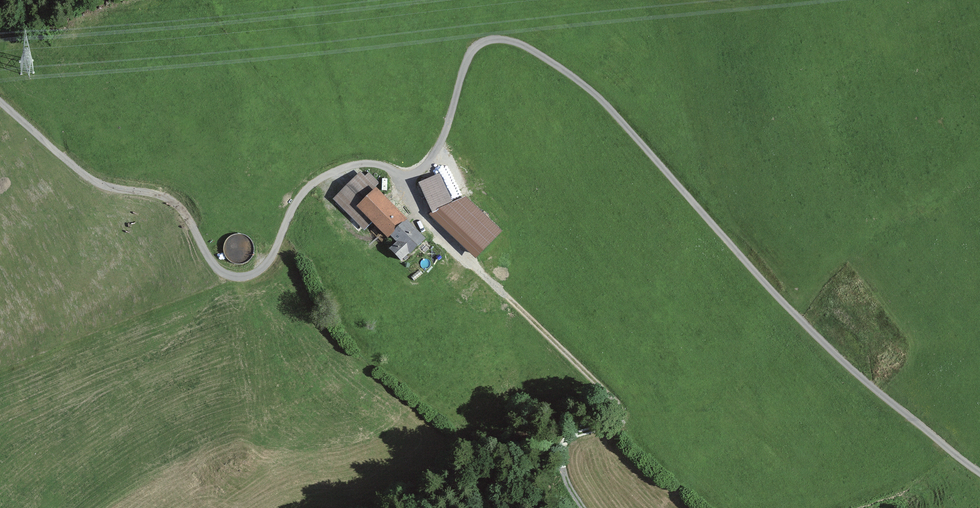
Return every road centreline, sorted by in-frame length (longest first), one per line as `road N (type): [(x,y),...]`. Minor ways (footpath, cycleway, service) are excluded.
road 1 (unclassified): [(0,102),(100,185),(167,197),(216,269),(245,275),(270,258),(289,210),(314,180),(363,161),(408,176),(421,170),(442,139),(472,46),(504,39),(523,45),(586,87),(804,324),(979,474)]
road 2 (track): [(397,174),(428,226),(612,397)]

